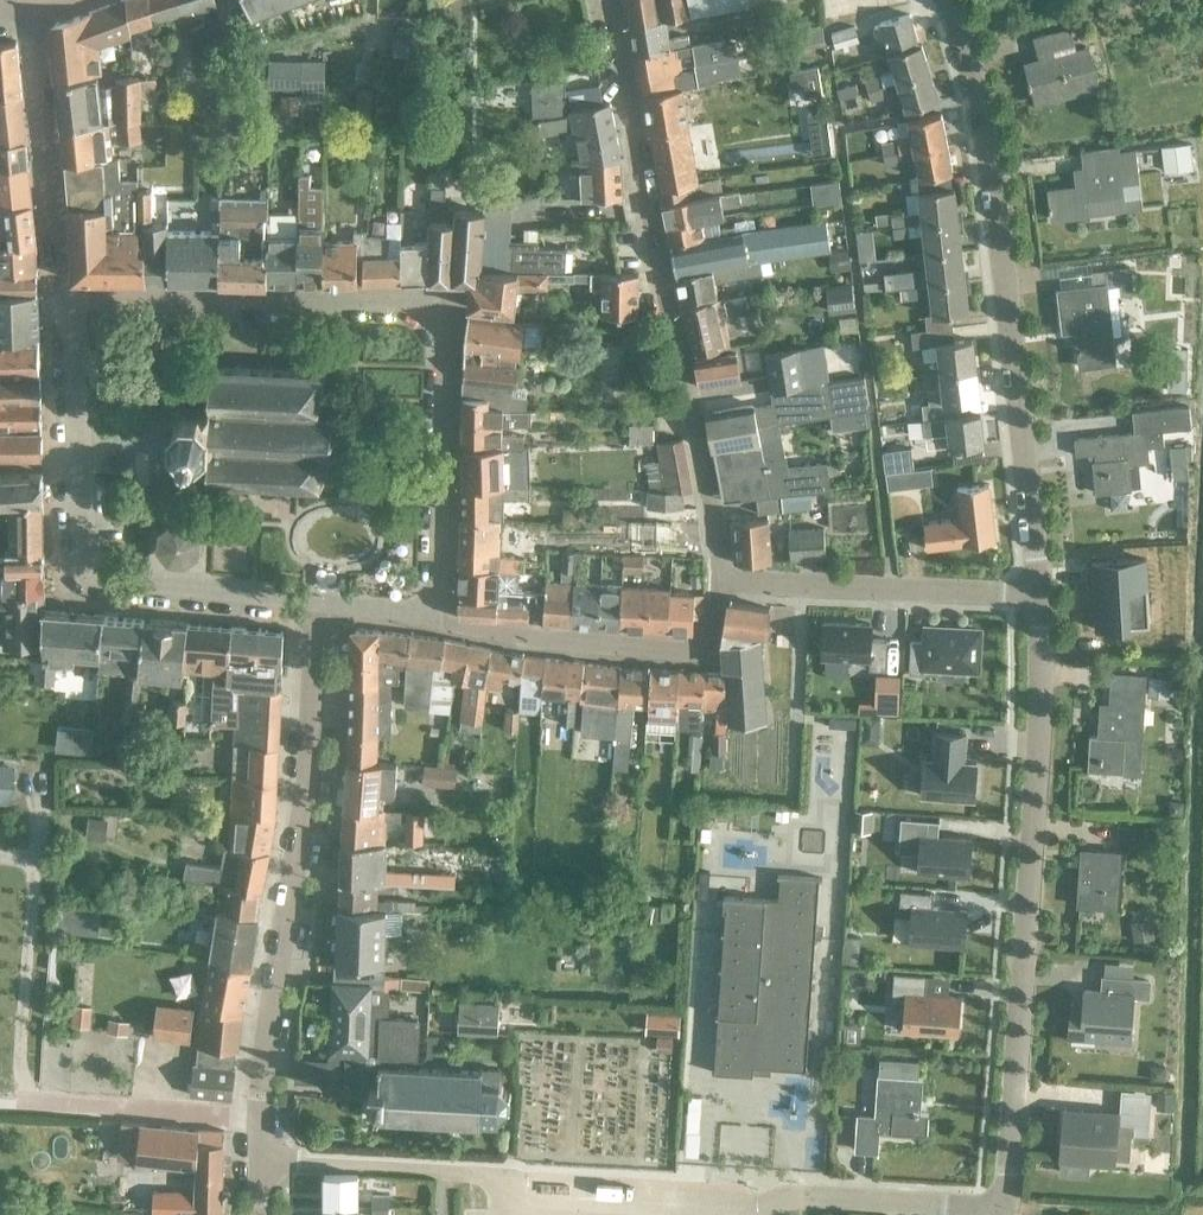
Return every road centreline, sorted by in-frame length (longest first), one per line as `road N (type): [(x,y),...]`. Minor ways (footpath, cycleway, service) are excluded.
road 1 (residential): [(74,303),(438,310),(435,618)]
road 2 (residential): [(1006,1209),(1040,726),(1036,596)]
road 3 (residential): [(1036,596),(986,144),(946,0)]
road 4 (residential): [(721,584),(606,0)]
road 5 (residential): [(259,1159),(273,991),(309,816),(317,603)]
road 6 (residential): [(435,618),(677,653),(699,650),(721,584)]
road 7 (residential): [(317,603),(101,575),(85,560),(79,464)]
road 8 (residential): [(721,584),(1036,596)]
road 9 (residential): [(74,303),(59,281),(31,9)]
road 10 (residential): [(524,1214),(480,1177),(450,1166),(259,1159)]
road 11 (residential): [(1006,1209),(793,1200),(762,1214)]
road 12 (residential): [(79,464),(74,303)]

